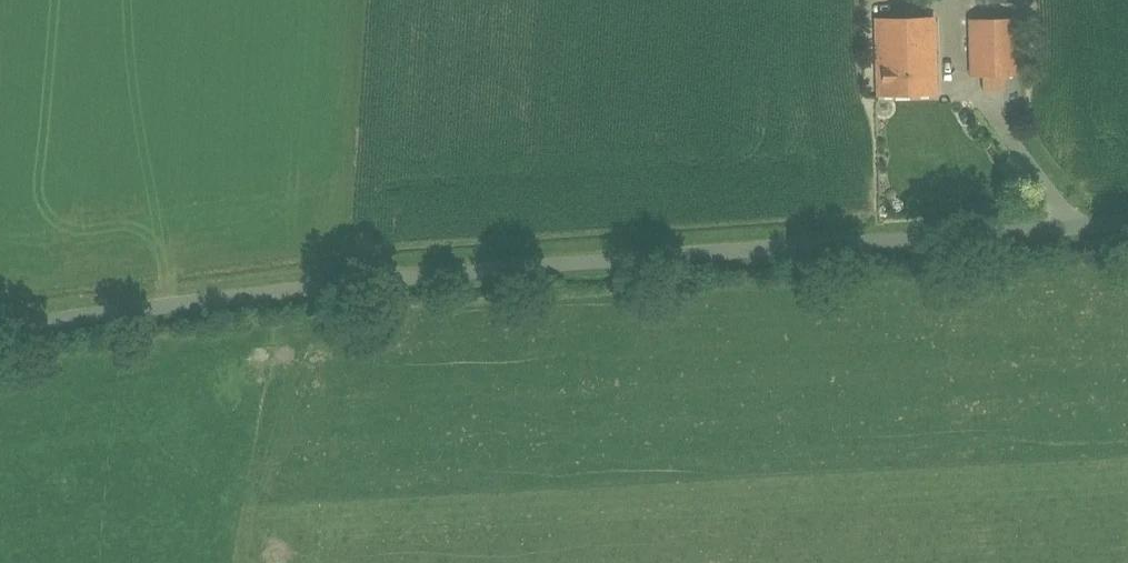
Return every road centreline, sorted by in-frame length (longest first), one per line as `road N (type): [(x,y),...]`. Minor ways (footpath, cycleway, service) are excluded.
road 1 (unclassified): [(0,331),(697,253),(1127,224)]

